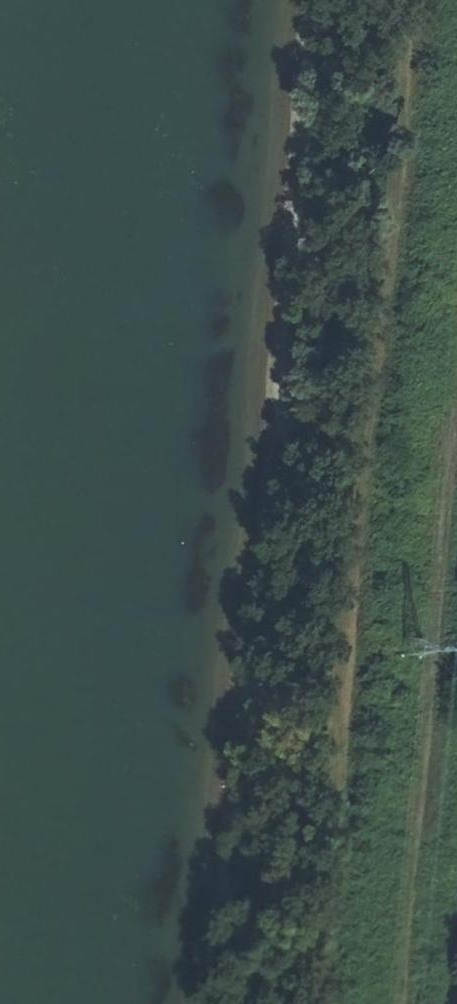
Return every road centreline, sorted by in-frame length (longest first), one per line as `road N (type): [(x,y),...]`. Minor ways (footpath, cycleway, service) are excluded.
road 1 (track): [(327,1003),(416,0)]
road 2 (track): [(399,1003),(456,401)]

